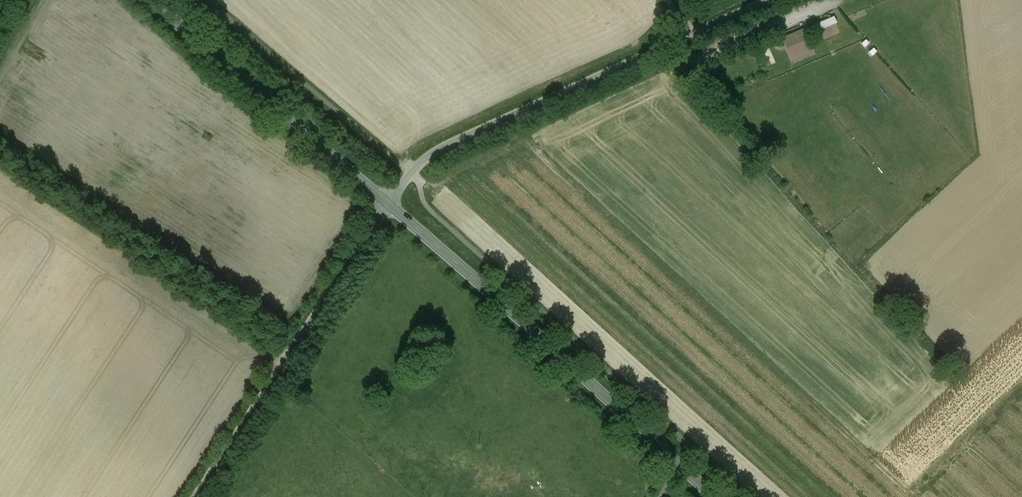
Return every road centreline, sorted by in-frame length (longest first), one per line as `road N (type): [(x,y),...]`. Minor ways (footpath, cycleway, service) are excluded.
road 1 (secondary): [(388,203),(714,496)]
road 2 (unclassified): [(770,0),(445,147),(388,203)]
road 3 (unclassified): [(195,496),(388,203)]
road 4 (secondary): [(150,0),(388,203)]

